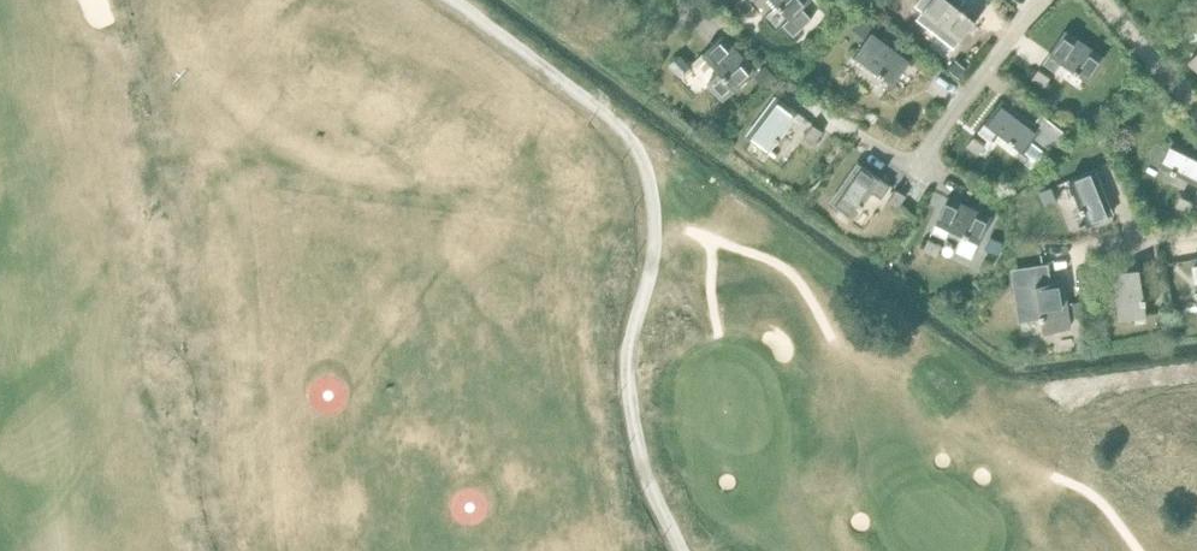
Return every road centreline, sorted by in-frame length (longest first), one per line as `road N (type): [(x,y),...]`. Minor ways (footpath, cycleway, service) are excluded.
road 1 (track): [(683,550),(648,478),(628,370),(655,214),(635,141),(453,0)]
road 2 (residential): [(916,166),(1049,0)]
road 3 (residential): [(1045,258),(1196,231)]
road 4 (residential): [(1196,97),(1109,0)]

